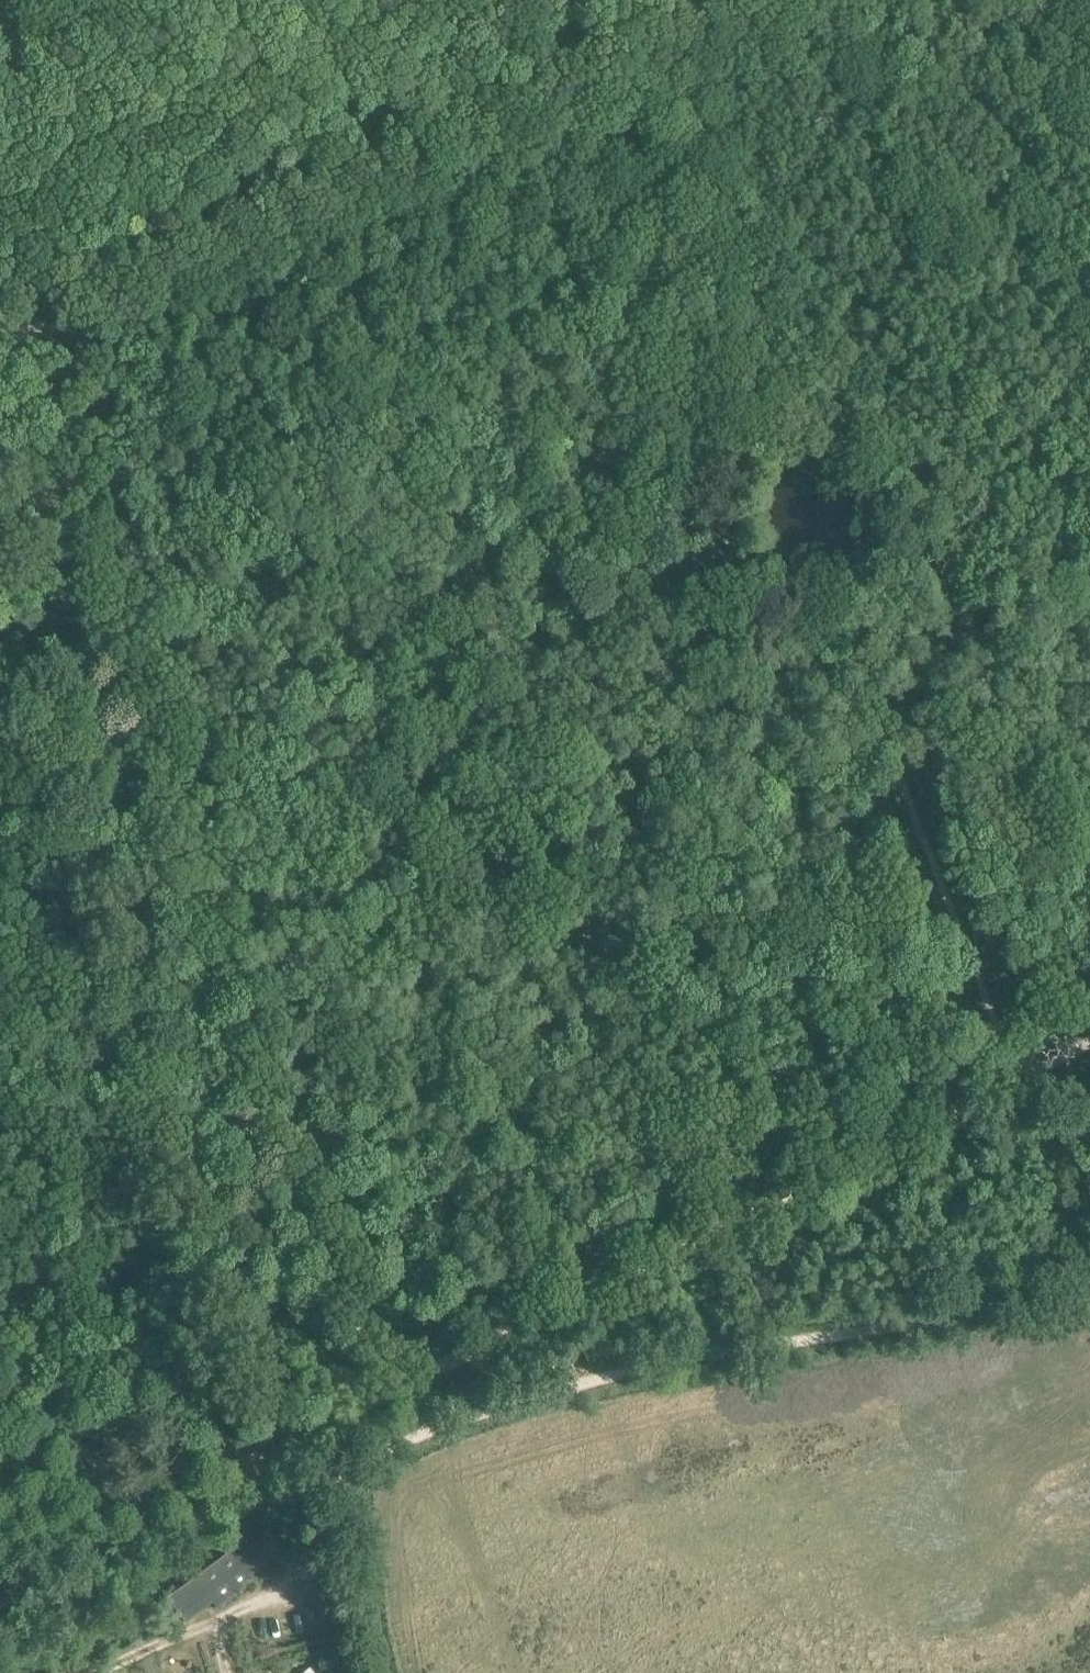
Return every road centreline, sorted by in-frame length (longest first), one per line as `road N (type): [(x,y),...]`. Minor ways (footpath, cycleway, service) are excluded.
road 1 (track): [(105,1492),(216,1525),(387,1443),(494,1405),(633,1368),(954,1309),(1089,1264)]
road 2 (track): [(0,333),(72,322),(769,0)]
road 3 (track): [(284,1491),(292,1533),(286,1583),(271,1598),(115,1664)]
road 4 (track): [(105,1492),(205,1455),(234,1453)]

